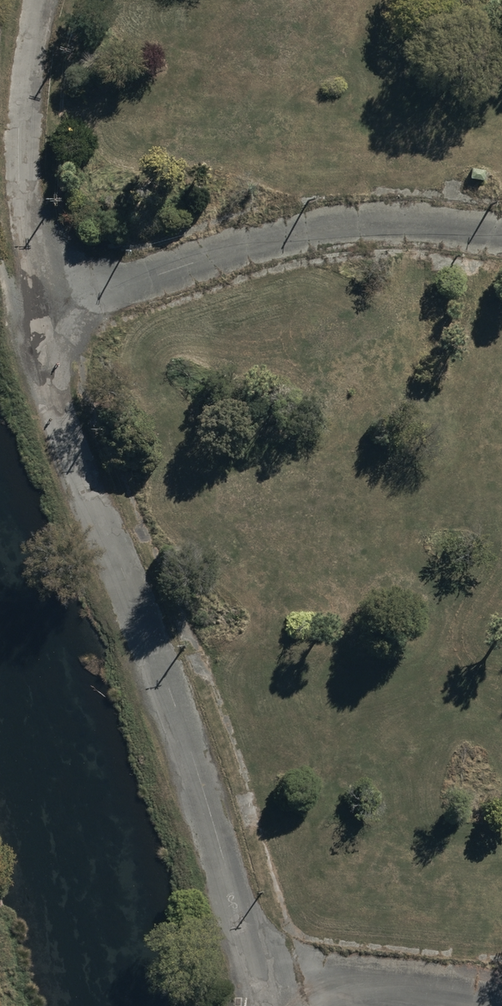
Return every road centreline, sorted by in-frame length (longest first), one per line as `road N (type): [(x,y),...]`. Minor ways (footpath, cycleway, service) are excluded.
road 1 (track): [(265,986),(196,759),(87,469),(38,309),(19,176),(38,0)]
road 2 (track): [(38,309),(320,226),(410,221),(501,232)]
road 3 (track): [(265,986),(456,1005)]

